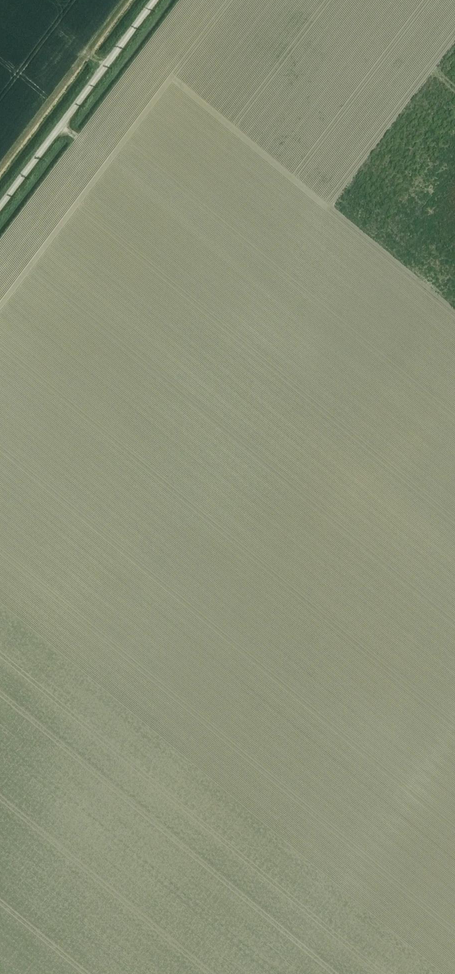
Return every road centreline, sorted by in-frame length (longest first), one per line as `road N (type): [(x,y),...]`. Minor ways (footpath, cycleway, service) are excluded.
road 1 (unclassified): [(0,207),(155,0)]

